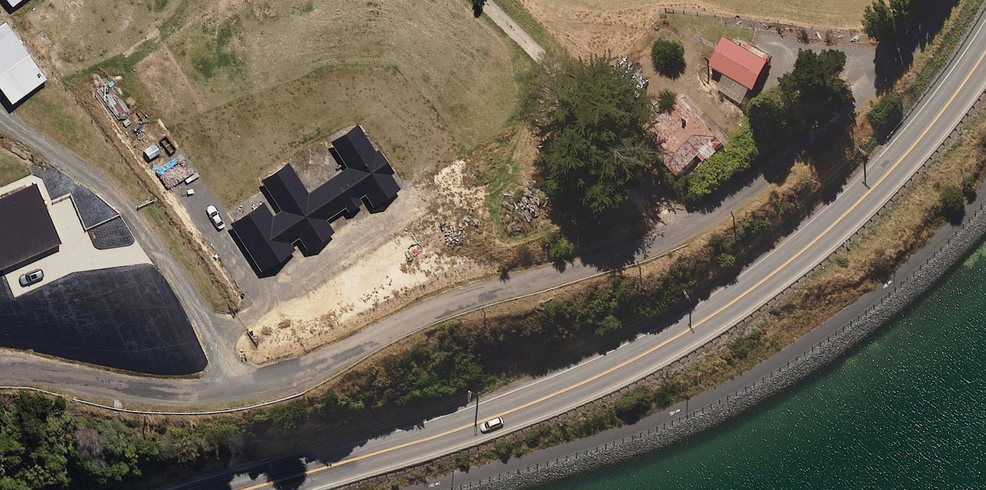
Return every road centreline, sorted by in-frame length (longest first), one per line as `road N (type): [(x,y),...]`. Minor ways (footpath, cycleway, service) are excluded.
road 1 (secondary): [(944,0),(820,131),(705,219),(662,237),(468,295),(253,386),(141,398),(0,399)]
road 2 (trunk): [(985,51),(873,186),(808,246),(679,336),(539,401),(247,489)]

